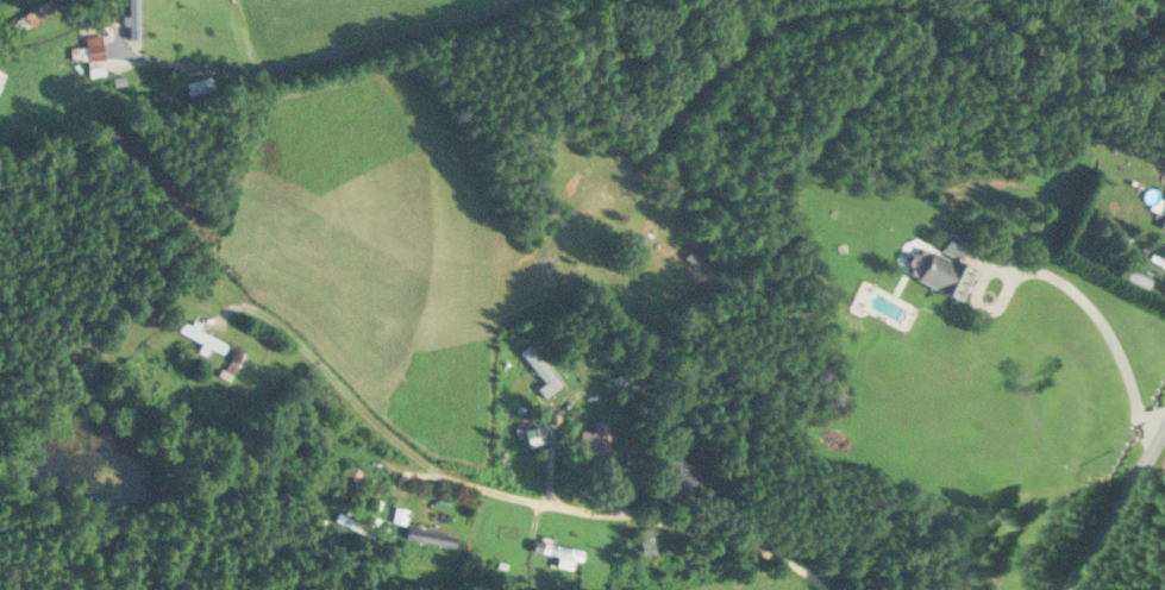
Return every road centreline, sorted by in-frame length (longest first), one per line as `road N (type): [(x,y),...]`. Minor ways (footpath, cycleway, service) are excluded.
road 1 (residential): [(218,318),(242,305),(287,329),(388,433),(451,478),(675,522),(794,563),(825,589)]
road 2 (residential): [(253,69),(529,0)]
road 3 (residential): [(1062,589),(1164,423)]
road 4 (residential): [(253,69),(119,49)]

